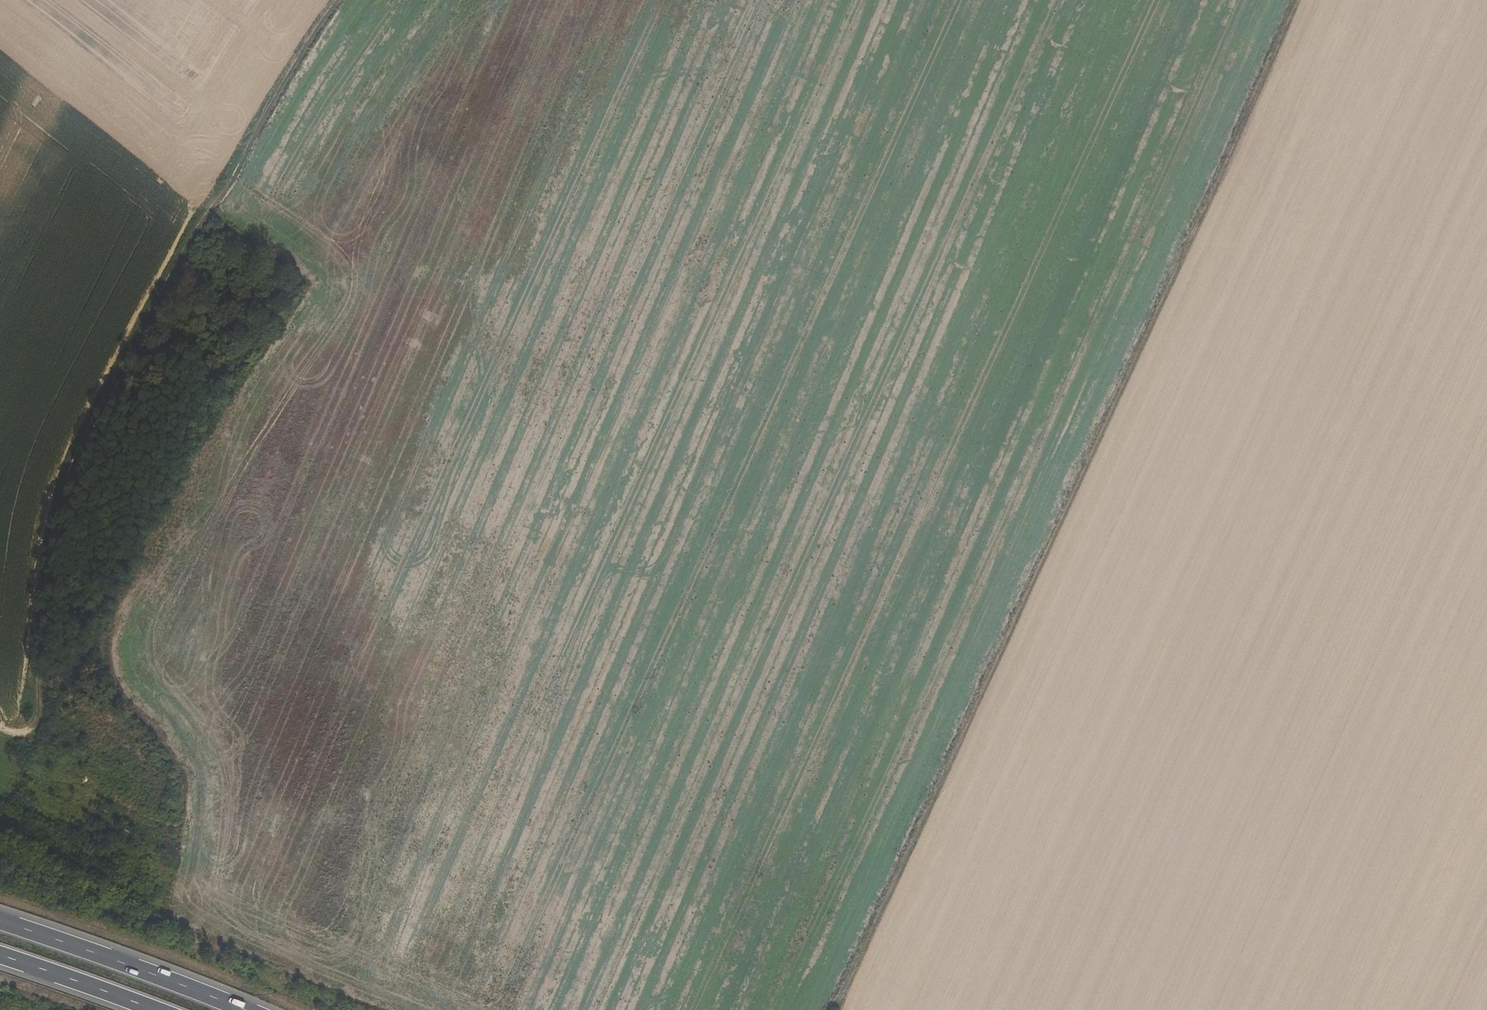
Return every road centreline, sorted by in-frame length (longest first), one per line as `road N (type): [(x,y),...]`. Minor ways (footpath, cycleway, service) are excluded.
road 1 (track): [(830,1009),(1293,0)]
road 2 (trunk): [(243,1009),(0,921)]
road 3 (trunk): [(0,956),(155,1009)]

